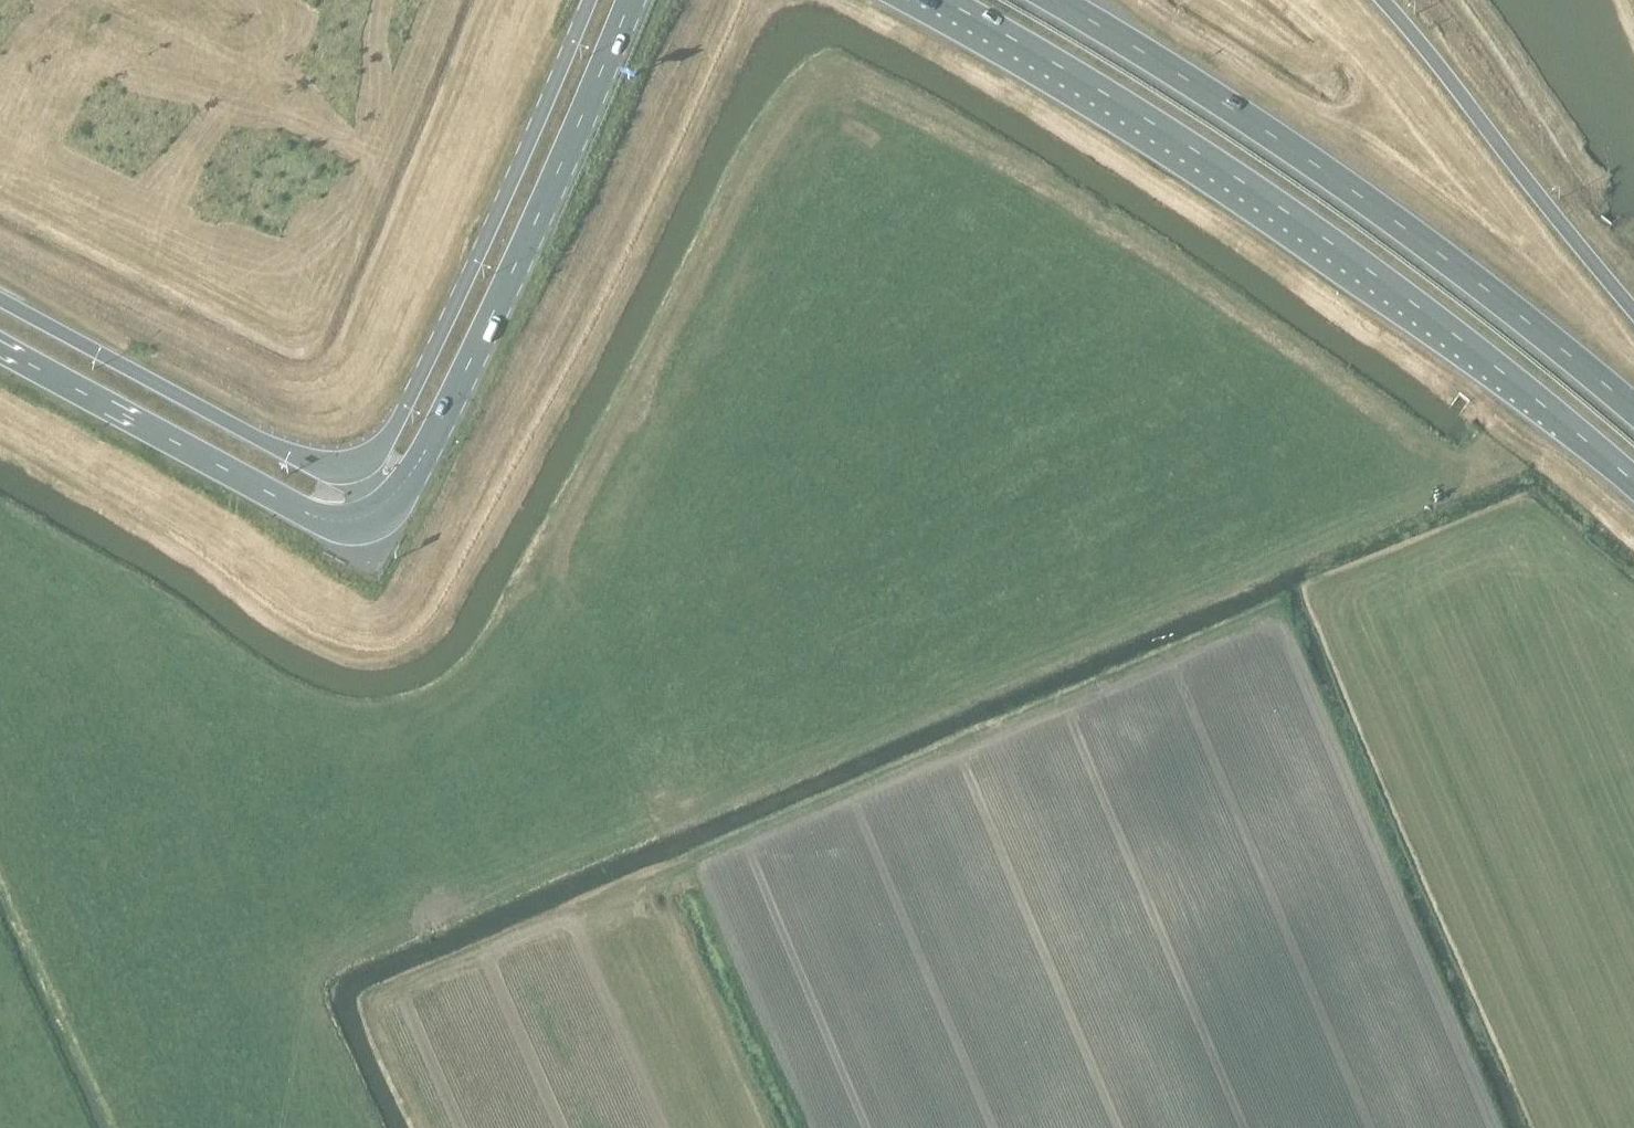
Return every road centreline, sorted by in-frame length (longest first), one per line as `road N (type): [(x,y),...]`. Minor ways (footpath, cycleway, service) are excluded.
road 1 (trunk): [(938,0),(1123,105),(1334,246),(1633,480)]
road 2 (trunk): [(1633,406),(1333,172),(1060,0)]
road 3 (primary): [(279,496),(344,519),(372,512),(395,492),(516,264),(631,0)]
road 4 (primary): [(585,0),(384,438),(367,457),(342,464),(299,457)]
road 5 (track): [(952,717),(1135,1127)]
road 6 (trunk): [(1633,309),(1384,0)]
road 7 (trunk): [(299,457),(0,297)]
road 8 (trunk): [(0,346),(279,496)]

